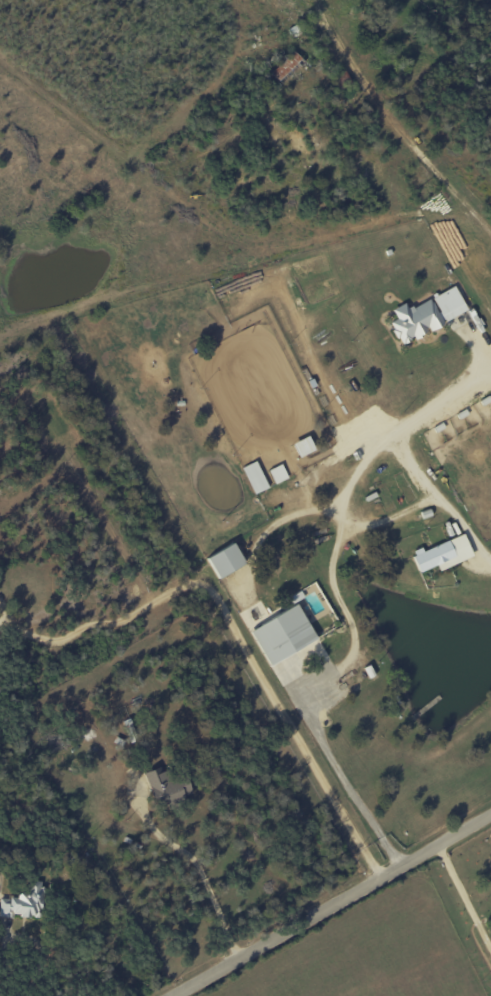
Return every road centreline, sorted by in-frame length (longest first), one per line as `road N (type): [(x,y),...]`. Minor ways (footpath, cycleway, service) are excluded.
road 1 (tertiary): [(173,995),(490,813)]

